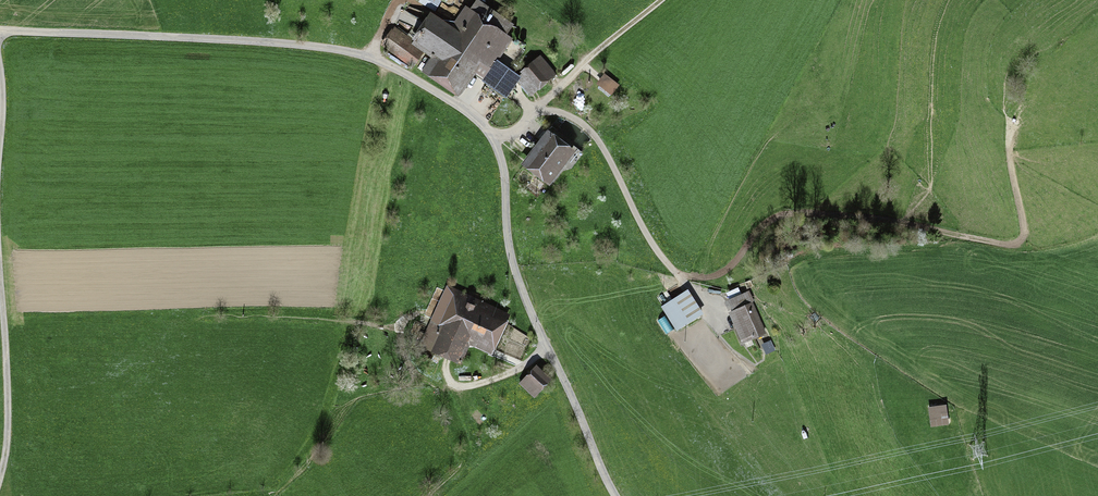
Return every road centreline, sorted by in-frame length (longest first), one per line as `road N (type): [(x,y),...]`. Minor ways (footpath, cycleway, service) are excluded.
road 1 (unclassified): [(0,31),(332,49),(387,65),(470,115),(500,161),(514,265),(538,334),(615,495)]

